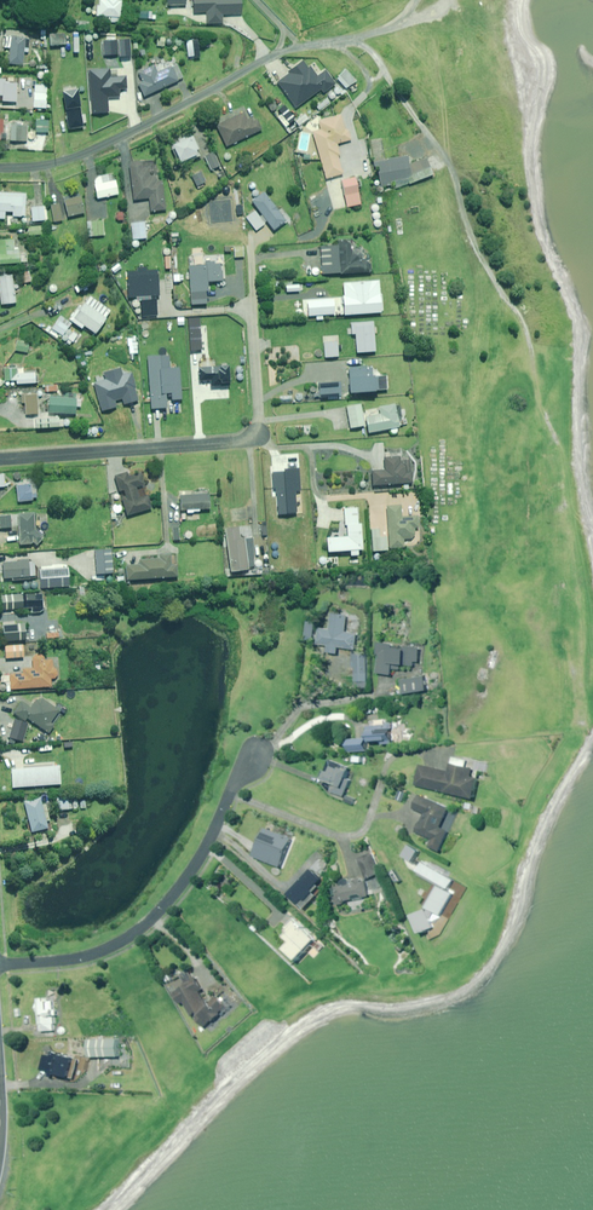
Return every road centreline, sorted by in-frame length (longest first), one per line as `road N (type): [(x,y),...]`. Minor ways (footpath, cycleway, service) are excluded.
road 1 (residential): [(0,966),(88,953),(136,934),(183,886),(254,742)]
road 2 (residential): [(0,168),(79,156),(270,58),(315,45)]
road 3 (residential): [(0,459),(260,436)]

